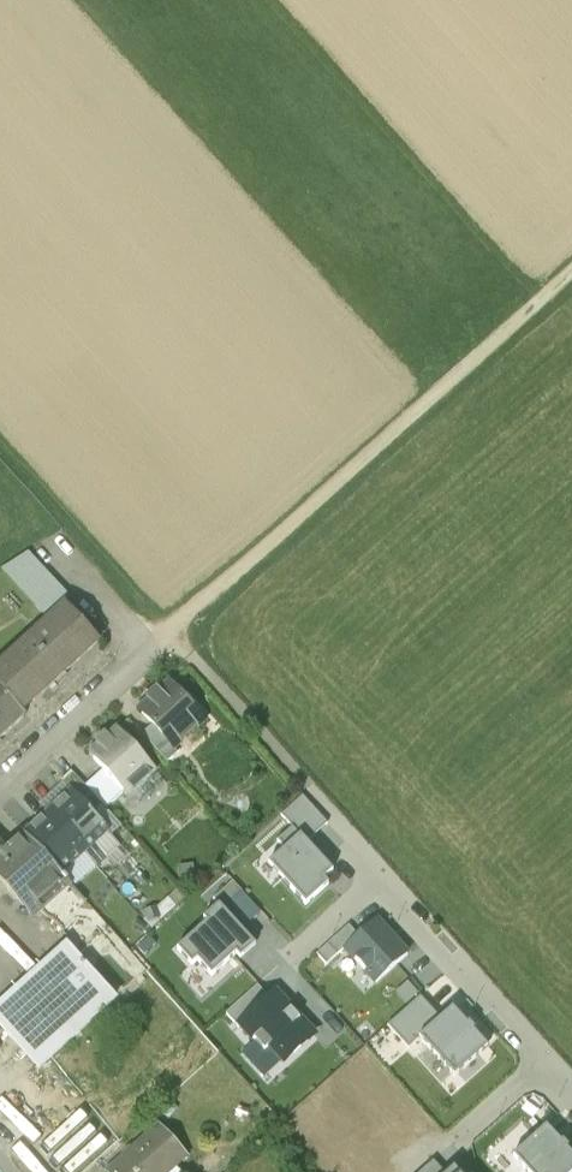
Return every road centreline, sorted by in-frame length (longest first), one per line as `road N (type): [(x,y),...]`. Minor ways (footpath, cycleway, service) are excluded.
road 1 (residential): [(170,637),(571,1081)]
road 2 (track): [(571,278),(170,637)]
road 3 (track): [(0,450),(170,637)]
road 4 (residential): [(170,637),(0,789)]

